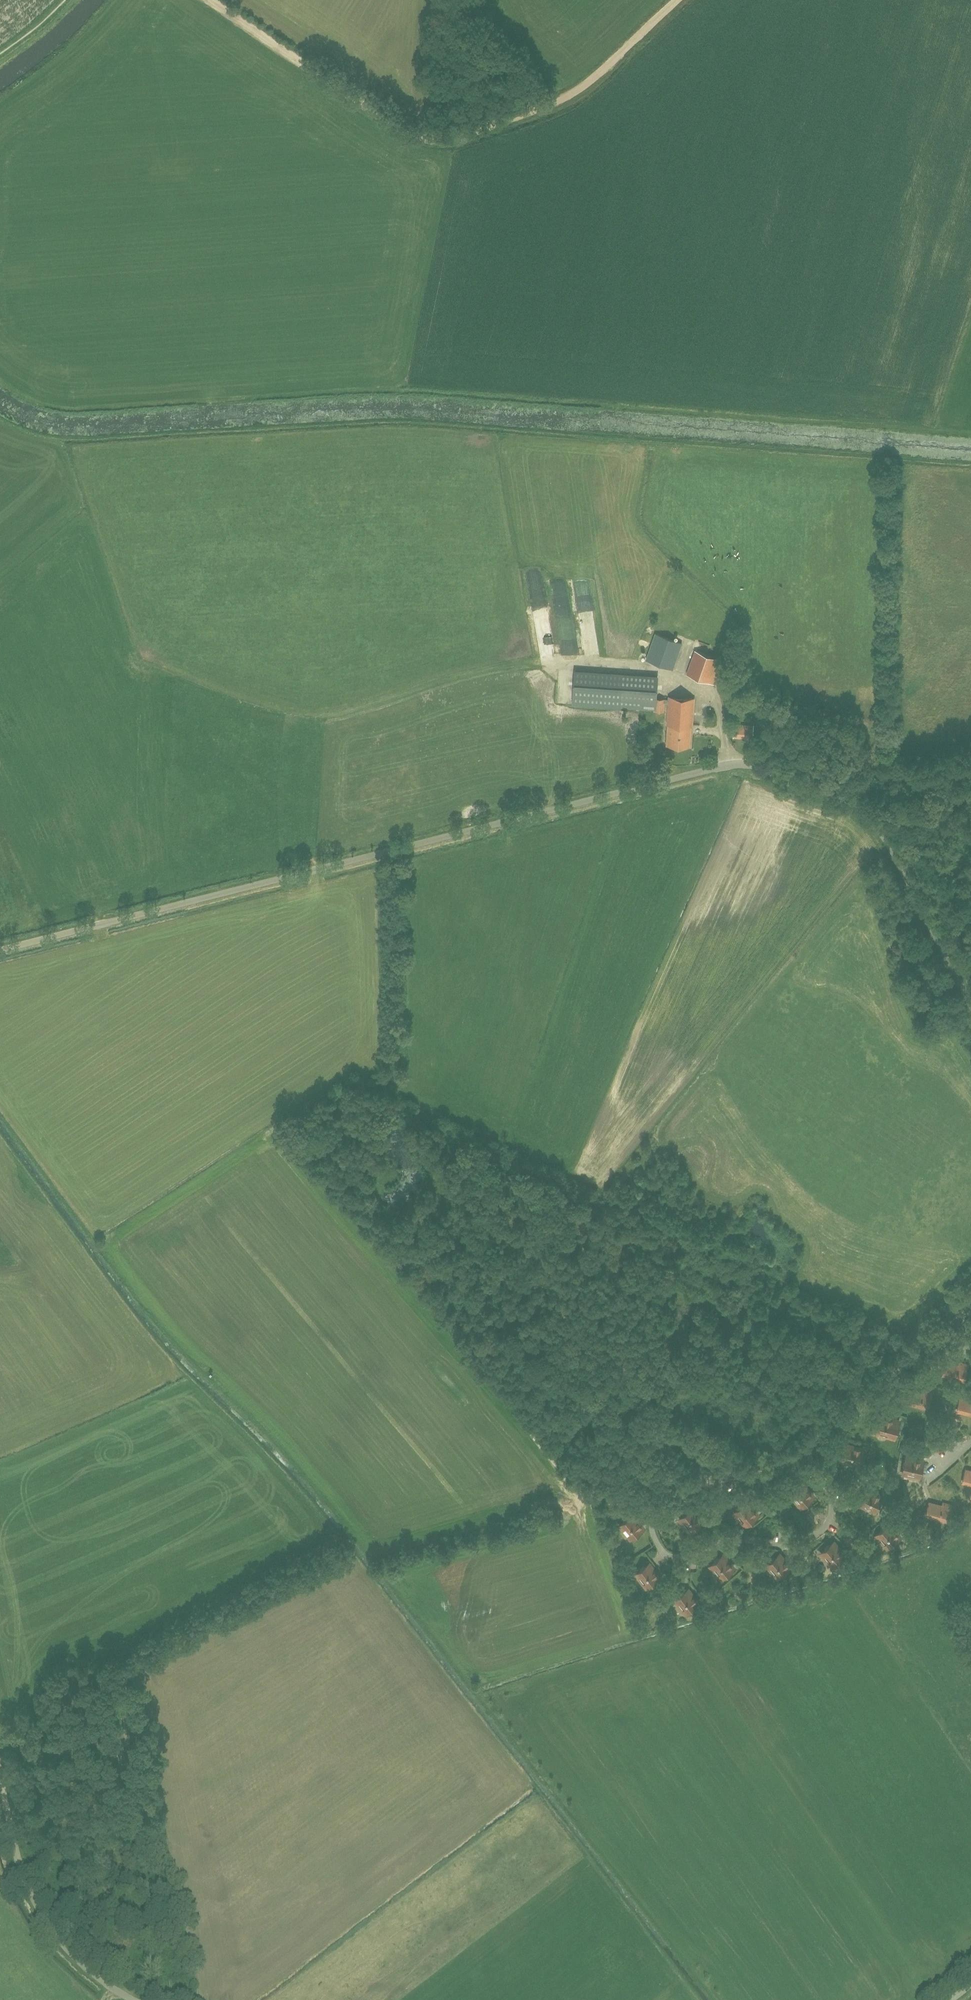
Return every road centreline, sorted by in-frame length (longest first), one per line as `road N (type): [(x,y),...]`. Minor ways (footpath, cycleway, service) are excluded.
road 1 (unclassified): [(0,951),(617,794),(755,768),(864,815),(883,831),(970,1010)]
road 2 (track): [(970,430),(435,387),(83,407),(44,402),(0,378)]
road 3 (track): [(212,0),(366,107),(435,140),(575,94),(678,0)]
road 4 (unclassified): [(135,1999),(87,1972),(44,1924),(0,1775)]
road 5 (track): [(0,103),(77,47),(116,0)]

